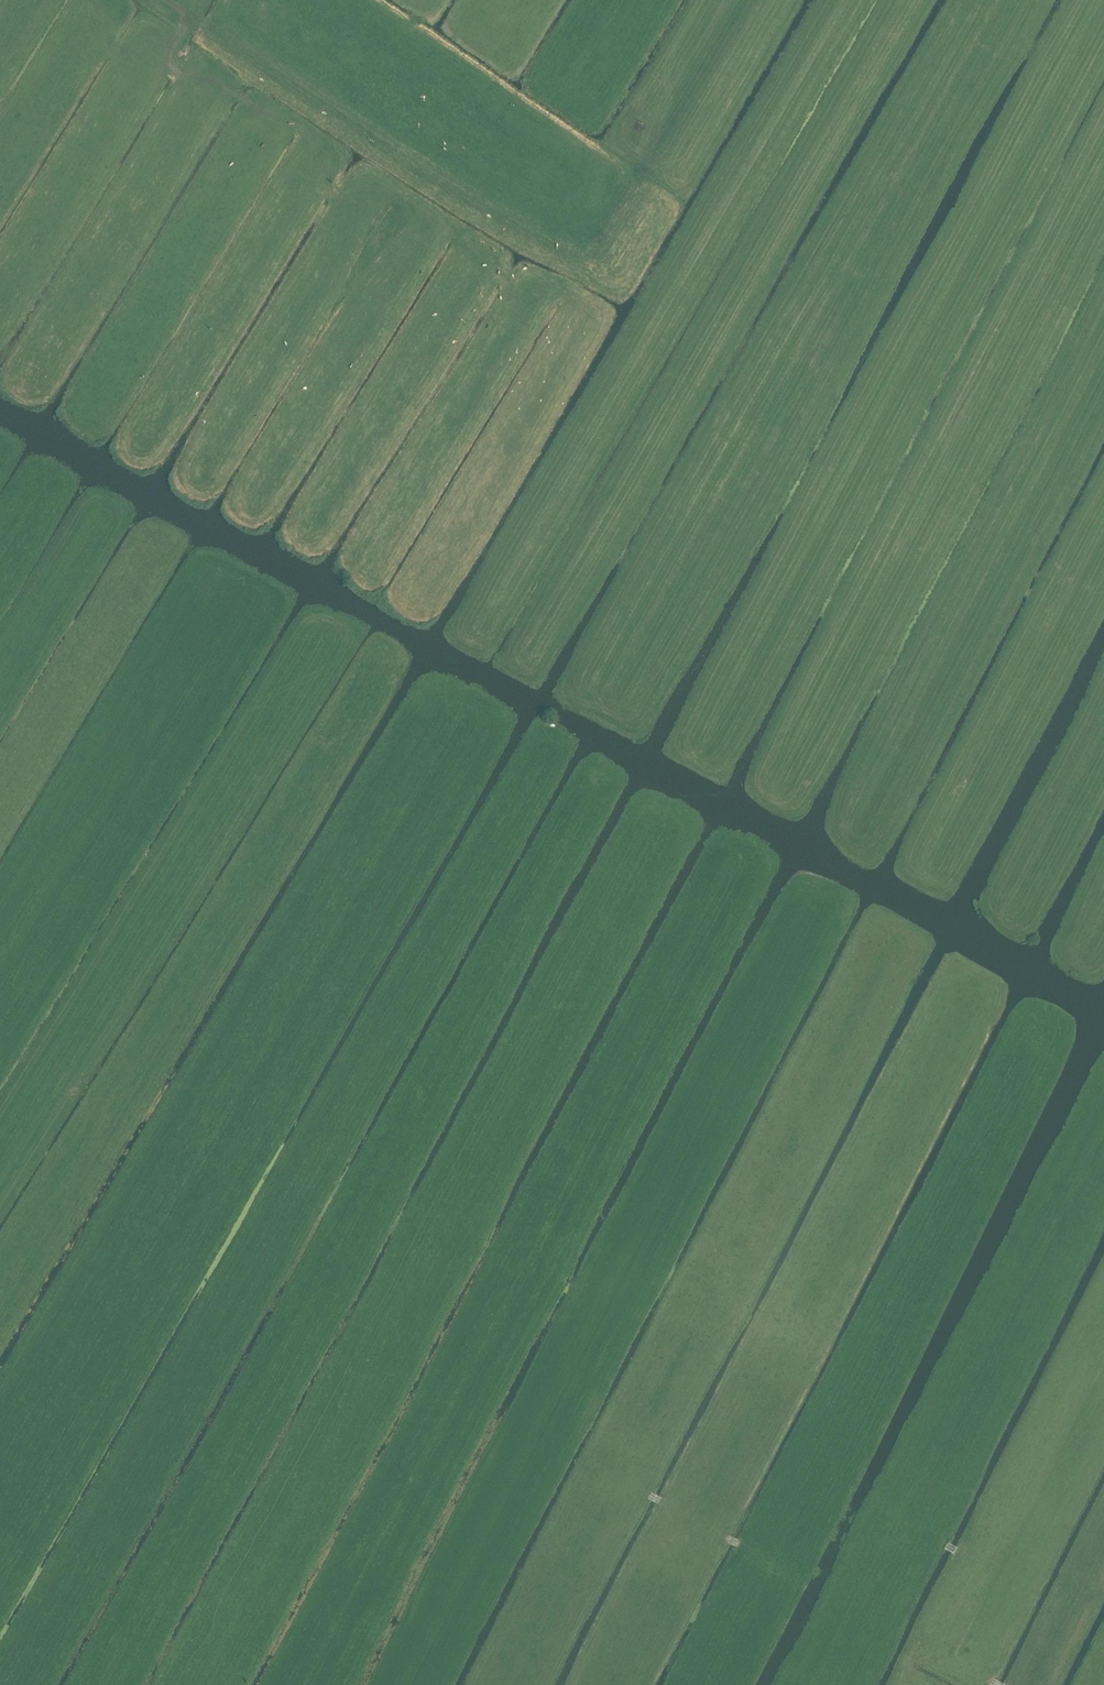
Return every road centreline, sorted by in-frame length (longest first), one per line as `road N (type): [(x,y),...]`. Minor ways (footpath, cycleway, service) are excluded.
road 1 (track): [(777,0),(610,281),(478,205),(174,0)]

